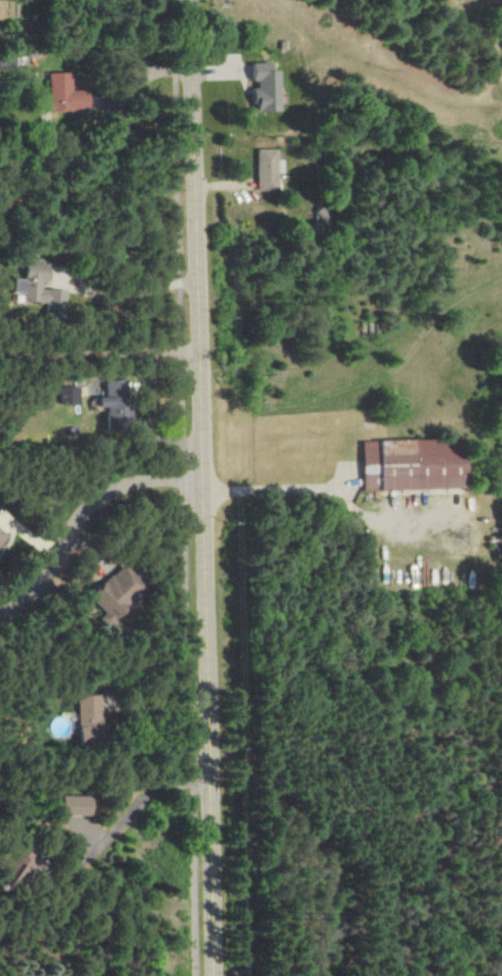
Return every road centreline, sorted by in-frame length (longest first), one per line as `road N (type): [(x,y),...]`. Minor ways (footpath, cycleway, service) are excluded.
road 1 (residential): [(214,975),(195,0)]
road 2 (residential): [(201,471),(140,486),(91,515),(48,585),(0,618)]

